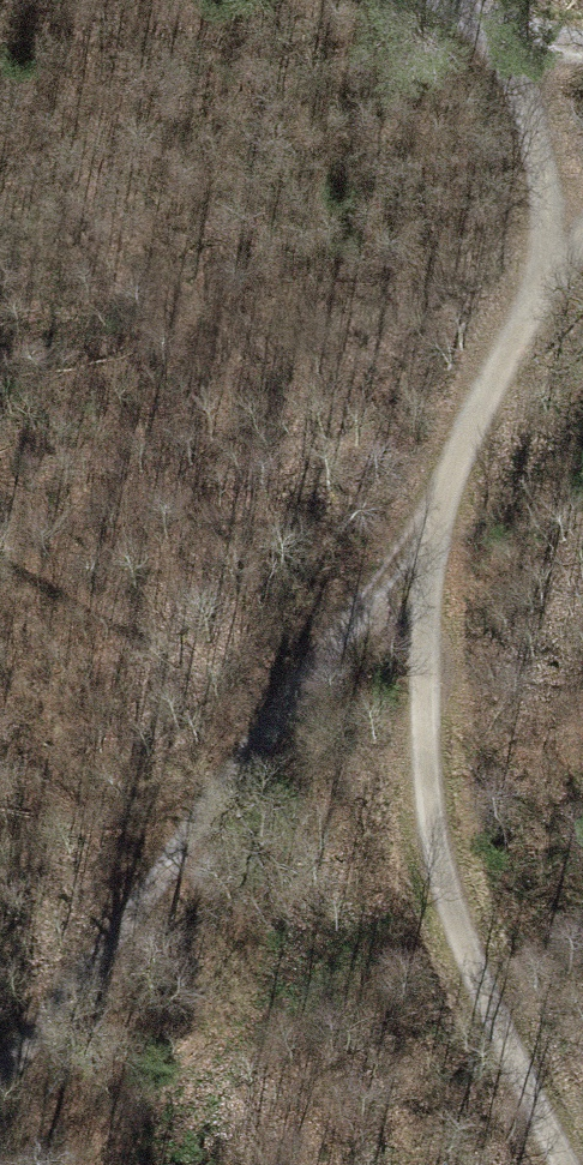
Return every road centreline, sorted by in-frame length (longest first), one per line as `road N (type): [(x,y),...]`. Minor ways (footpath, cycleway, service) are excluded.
road 1 (track): [(582,219),(537,268),(432,557),(94,993),(0,1064)]
road 2 (track): [(558,1164),(526,1109),(445,860),(432,557)]
road 3 (track): [(434,0),(521,44),(537,268)]

